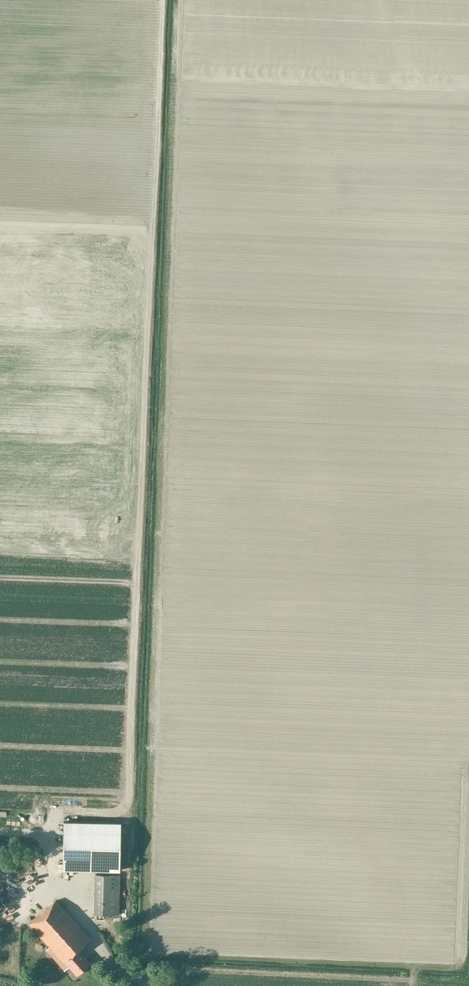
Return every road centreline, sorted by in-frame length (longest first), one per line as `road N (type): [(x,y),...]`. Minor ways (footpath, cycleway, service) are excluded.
road 1 (track): [(150,985),(120,969),(60,892),(47,872),(45,830),(0,829)]

